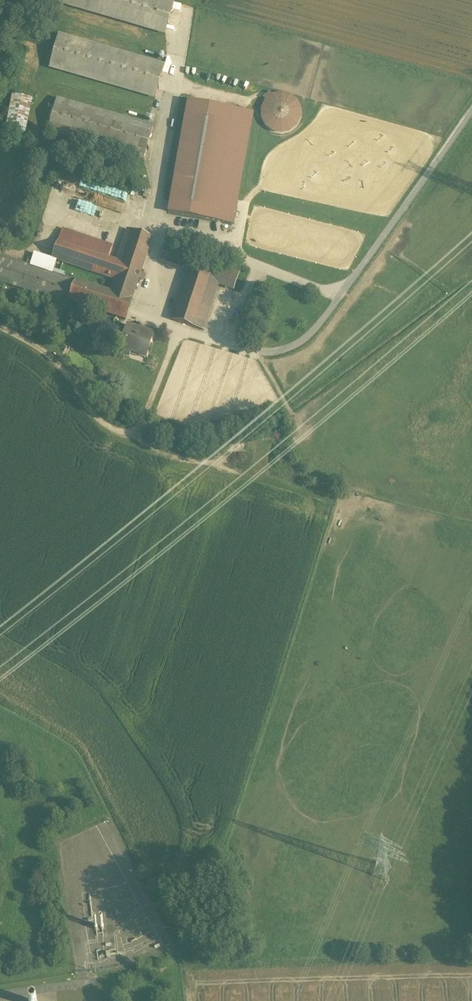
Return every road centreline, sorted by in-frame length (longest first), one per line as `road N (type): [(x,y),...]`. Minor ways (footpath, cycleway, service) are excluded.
road 1 (unclassified): [(471,107),(326,311),(296,339),(264,350)]

